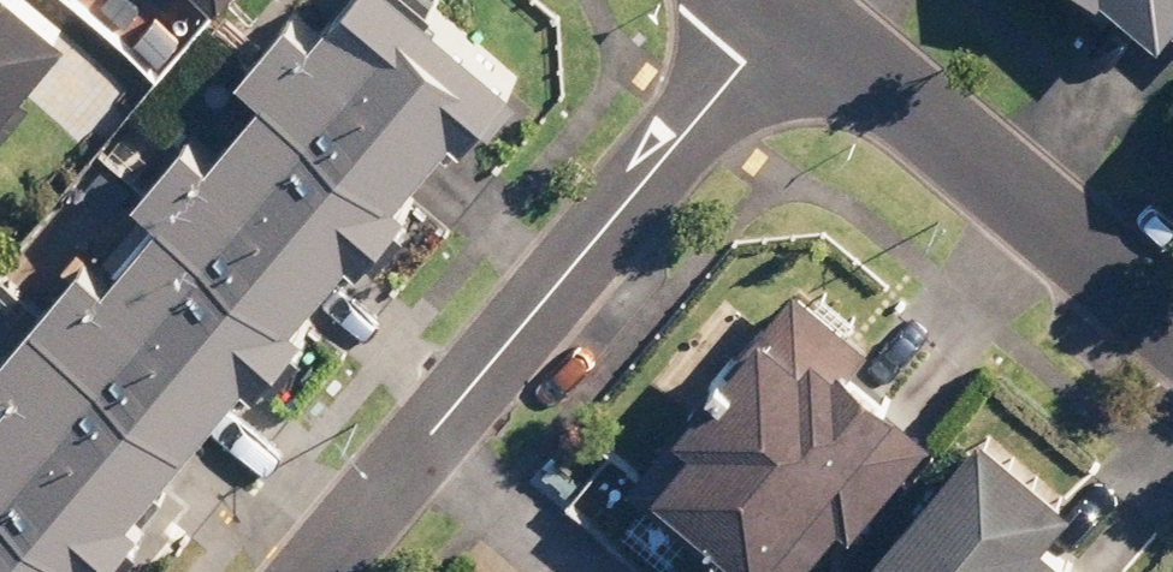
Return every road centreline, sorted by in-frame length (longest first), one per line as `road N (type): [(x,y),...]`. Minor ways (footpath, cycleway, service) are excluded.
road 1 (residential): [(798,16),(745,63),(427,444)]
road 2 (residential): [(798,16),(1172,326)]
road 3 (residential): [(581,571),(427,444)]
road 4 (residential): [(427,444),(315,571)]

